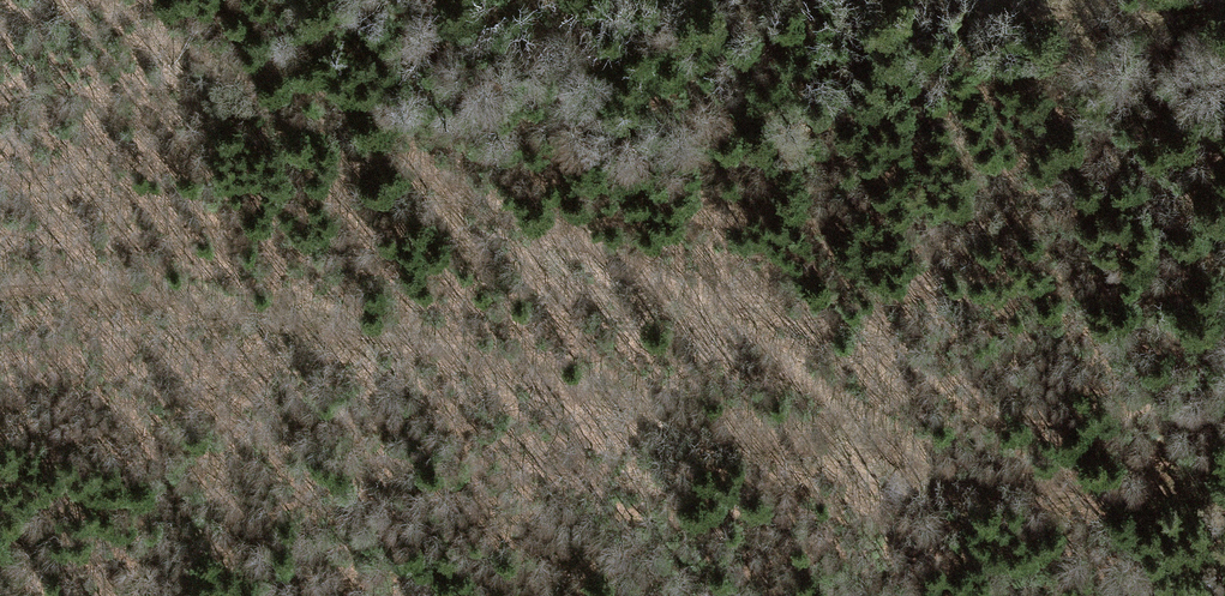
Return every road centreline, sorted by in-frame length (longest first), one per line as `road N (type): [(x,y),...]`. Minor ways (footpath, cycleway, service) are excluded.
road 1 (track): [(1224,496),(897,450),(313,323),(116,291),(0,283)]
road 2 (track): [(110,0),(224,73),(746,330),(897,450)]

